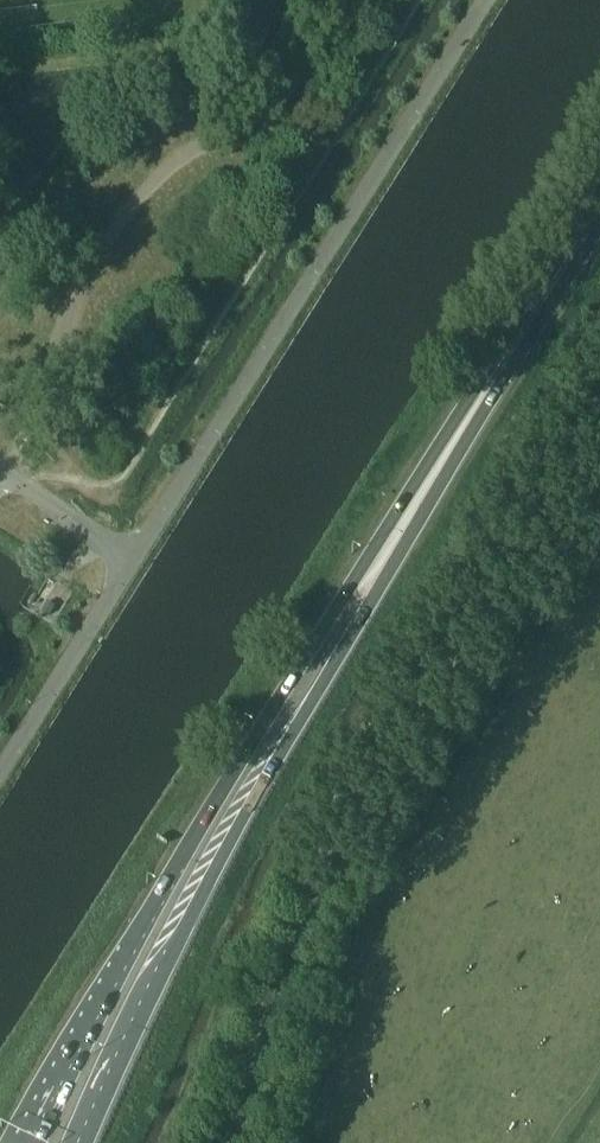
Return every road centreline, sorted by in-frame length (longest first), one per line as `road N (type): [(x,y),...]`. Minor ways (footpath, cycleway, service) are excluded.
road 1 (primary): [(487,386),(411,489),(222,790),(22,1142)]
road 2 (primary): [(78,1142),(148,988),(429,502),(487,386)]
road 3 (unclassified): [(232,1142),(284,972),(400,728),(599,415)]
road 4 (unclassified): [(486,0),(136,561)]
road 5 (unclassified): [(136,561),(0,773)]
road 6 (primary): [(487,386),(599,210)]
road 7 (unclassified): [(136,561),(0,473)]

